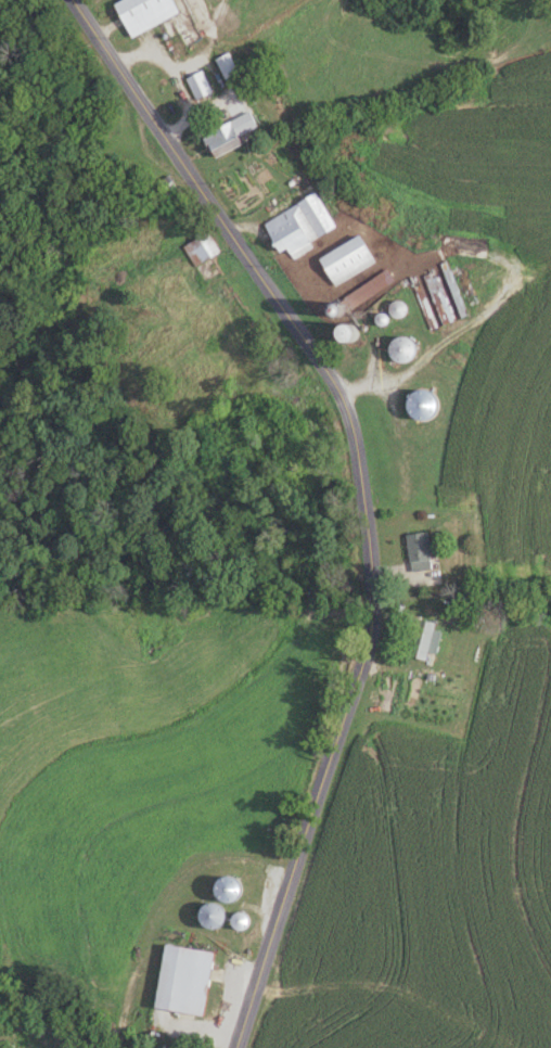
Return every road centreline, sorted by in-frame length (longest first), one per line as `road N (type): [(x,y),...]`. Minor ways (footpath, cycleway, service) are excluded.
road 1 (residential): [(231,1047),(355,659),(363,593),(353,464),(321,372),(58,0)]

